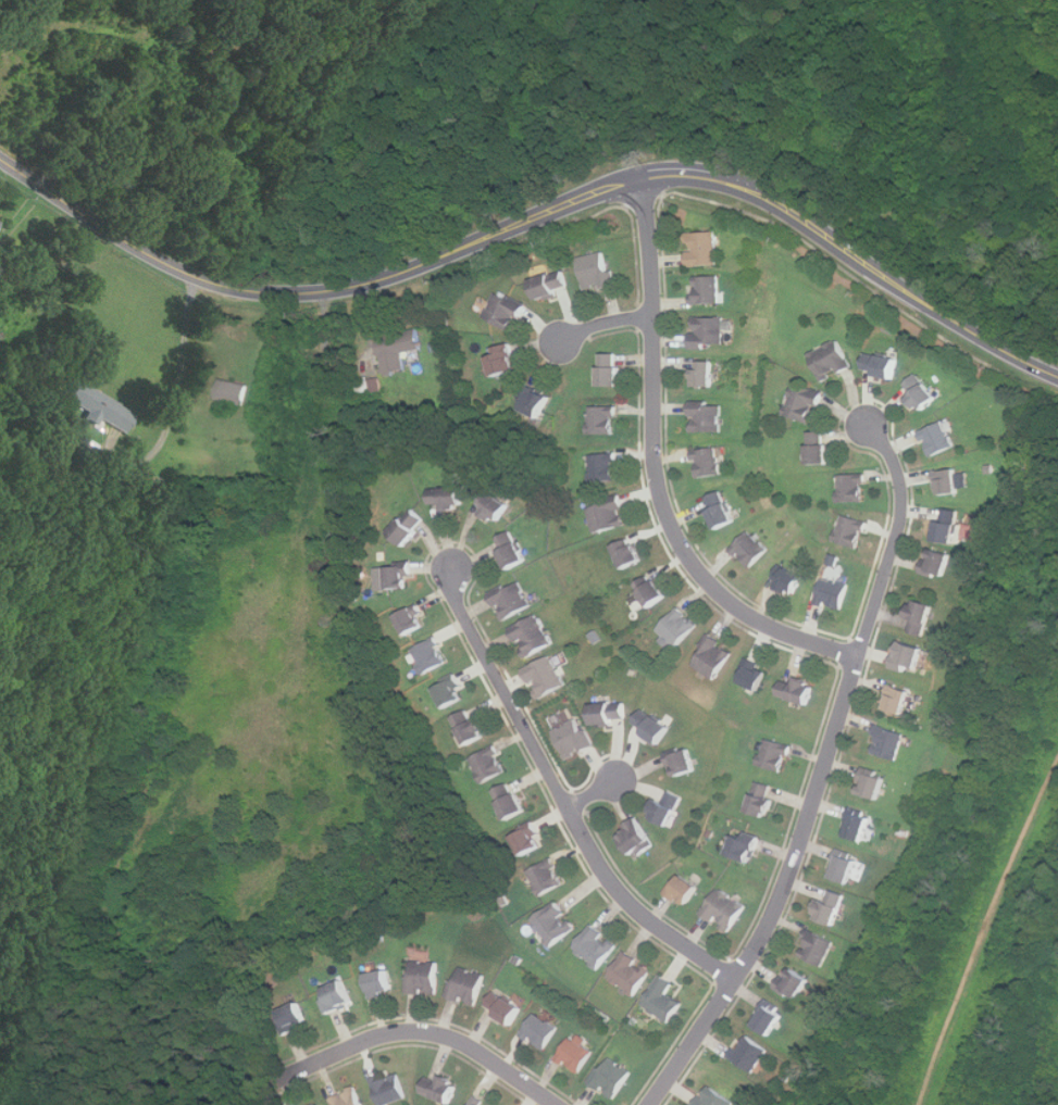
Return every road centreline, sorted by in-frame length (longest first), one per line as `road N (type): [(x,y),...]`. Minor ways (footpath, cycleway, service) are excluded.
road 1 (tertiary): [(0,159),(177,269),(242,289),(297,293),(411,267),(622,177),(709,172),(774,196),(978,335),(1057,376)]
road 2 (residential): [(649,1104),(761,939),(792,871),(899,527),(900,481),(869,429)]
road 3 (residential): [(639,173),(654,318),(654,469),(677,542),(702,579),(767,631),(857,660)]
road 4 (residential): [(736,977),(659,932),(605,878),(465,619),(456,560)]
road 5 (residential): [(551,1104),(466,1046),(420,1032),(372,1040),(282,1077)]

